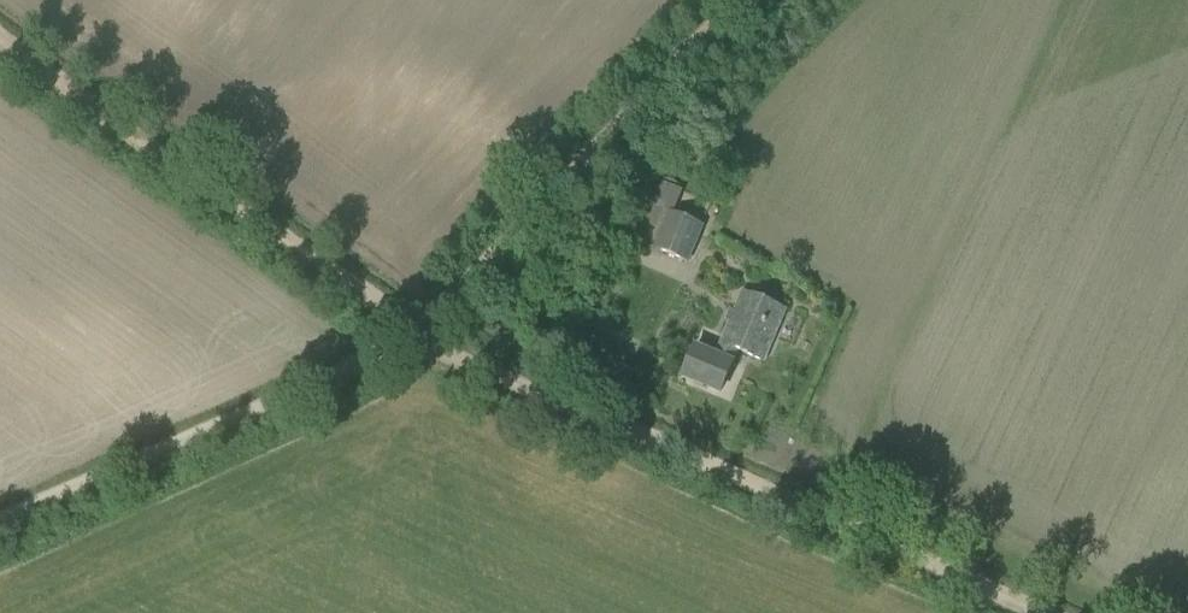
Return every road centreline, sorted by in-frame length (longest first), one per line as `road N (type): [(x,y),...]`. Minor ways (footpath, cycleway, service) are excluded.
road 1 (track): [(419,333),(1036,612)]
road 2 (track): [(0,40),(419,333)]
road 3 (track): [(419,333),(742,0)]
road 4 (track): [(0,522),(419,333)]

